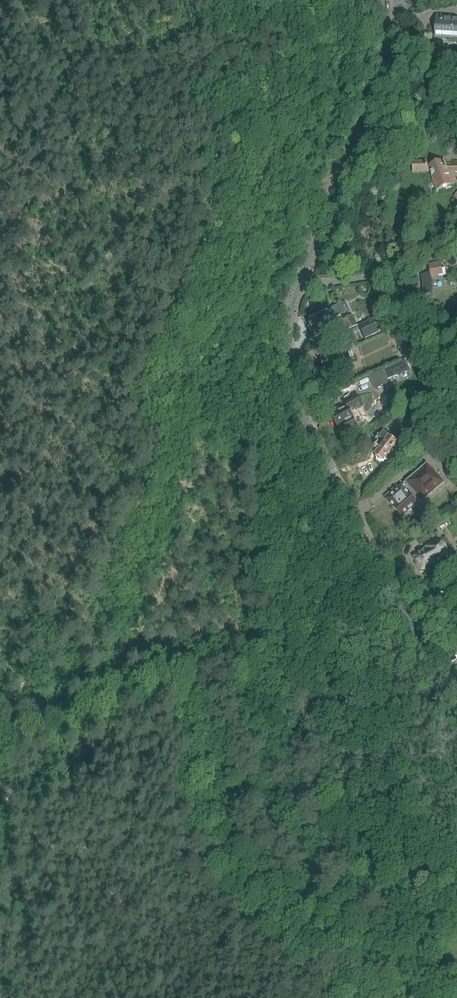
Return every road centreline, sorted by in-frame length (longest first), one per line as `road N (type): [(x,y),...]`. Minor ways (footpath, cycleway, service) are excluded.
road 1 (tertiary): [(456,694),(398,600),(295,401),(285,338),(300,281)]
road 2 (tertiary): [(300,281),(374,78),(385,0)]
road 3 (residential): [(300,281),(367,277),(456,233)]

